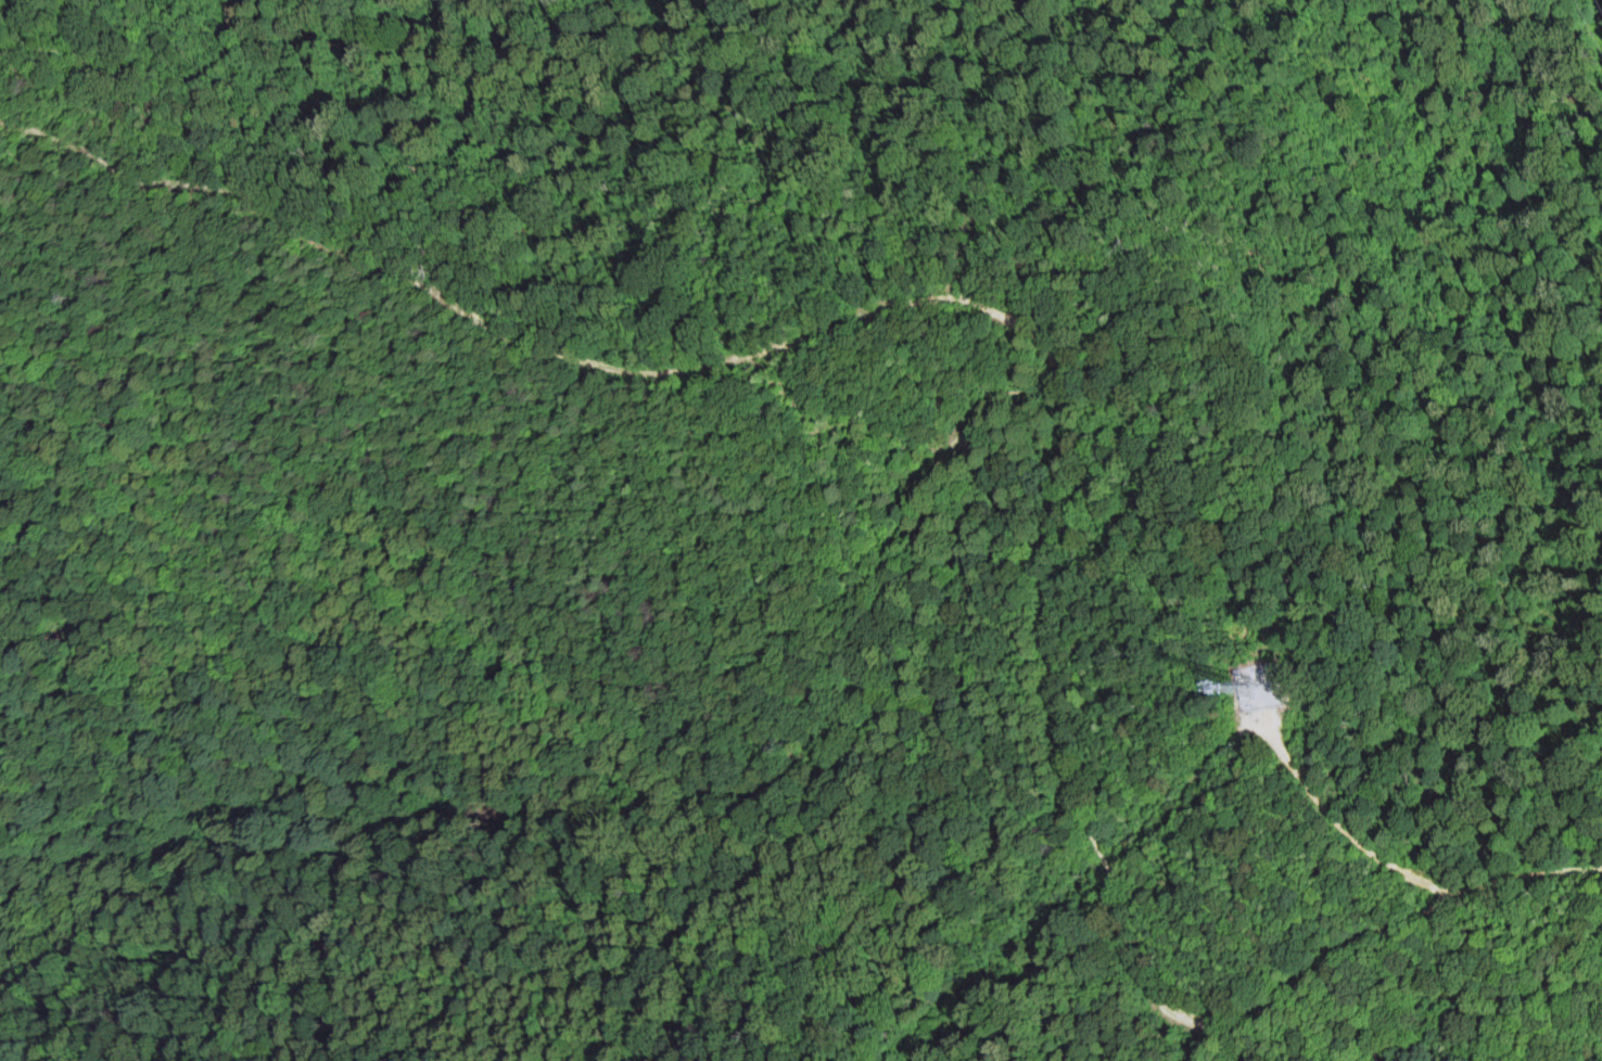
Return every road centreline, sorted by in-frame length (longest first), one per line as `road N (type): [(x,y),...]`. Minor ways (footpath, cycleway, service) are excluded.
road 1 (track): [(553,0),(627,34),(714,101),(832,272),(1184,504),(1601,685)]

